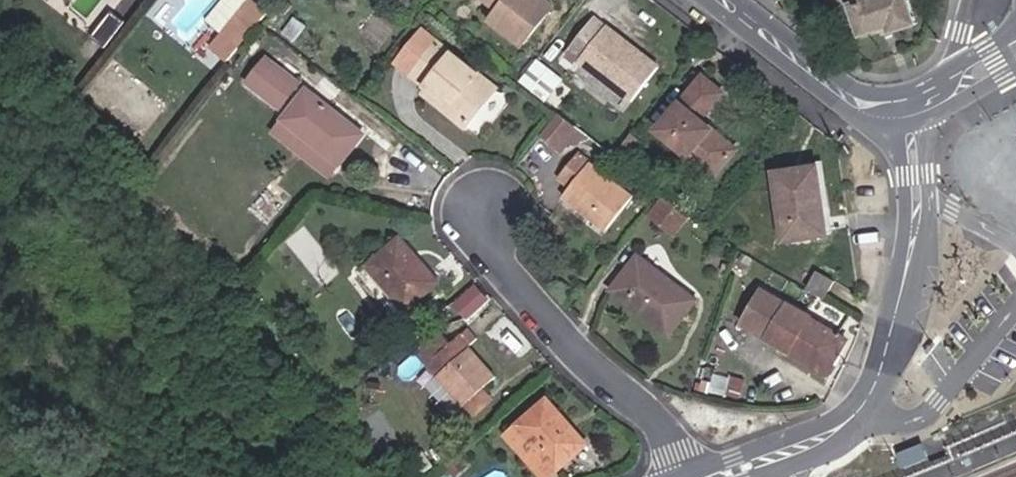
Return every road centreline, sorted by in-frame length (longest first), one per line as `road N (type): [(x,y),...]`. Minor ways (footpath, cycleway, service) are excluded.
road 1 (residential): [(685,476),(650,413),(575,350),(499,260),(487,213)]
road 2 (residential): [(863,404),(915,238),(914,188)]
road 3 (tertiary): [(907,118),(860,105),(725,0)]
road 4 (residential): [(863,404),(883,418),(914,421),(973,374),(1015,314)]
road 5 (residential): [(711,476),(824,437),(863,404)]
road 6 (tertiary): [(1015,47),(907,118)]

